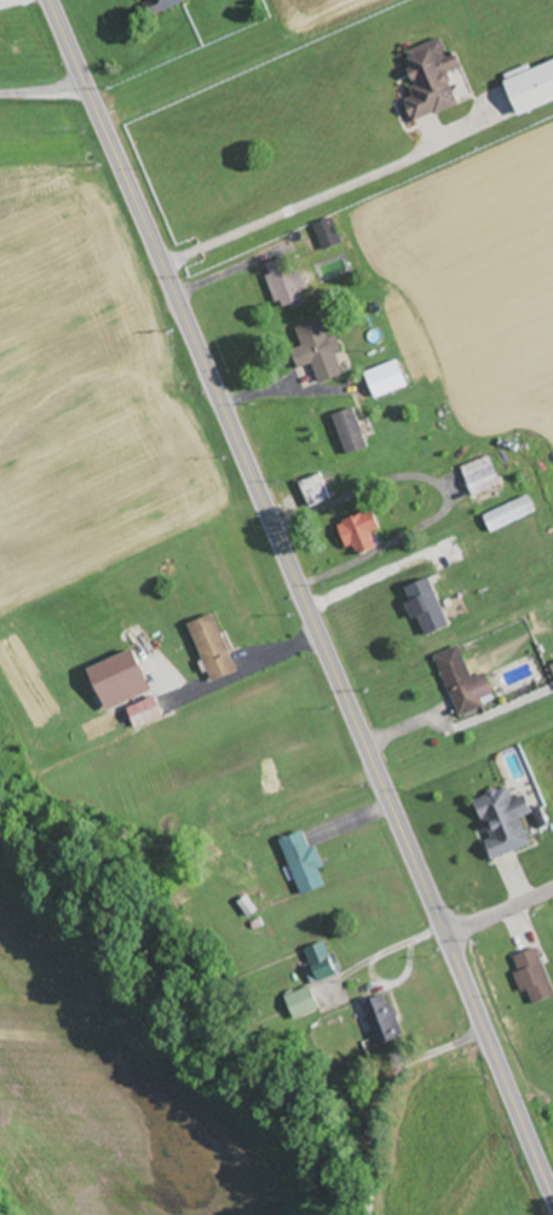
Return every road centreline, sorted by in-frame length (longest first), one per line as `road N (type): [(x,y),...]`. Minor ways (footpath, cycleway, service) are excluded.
road 1 (secondary): [(552,1197),(50,0)]

